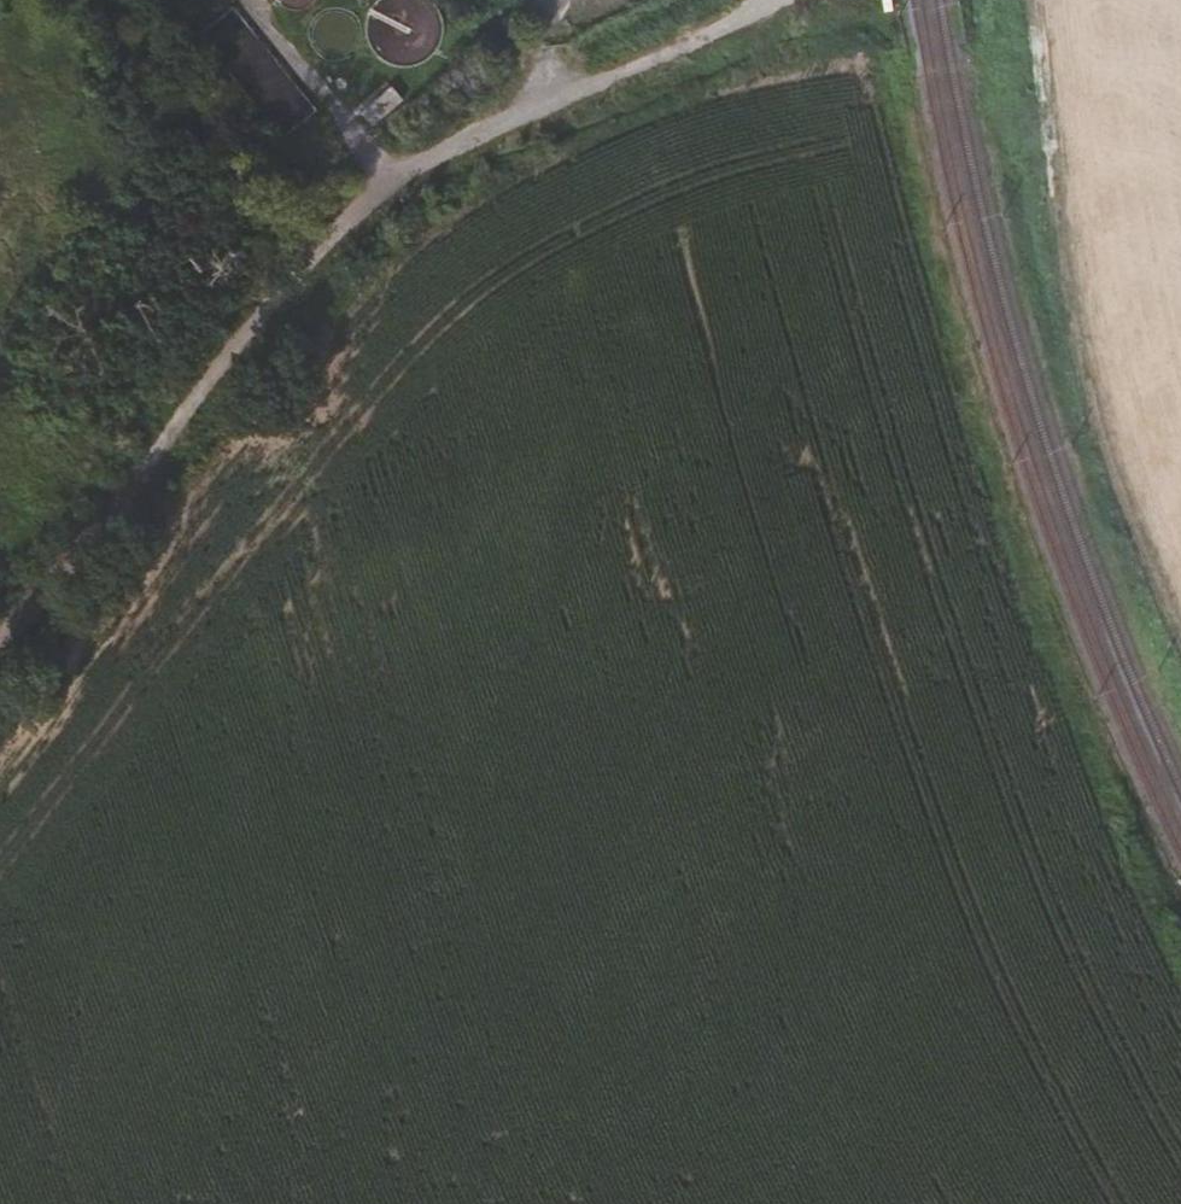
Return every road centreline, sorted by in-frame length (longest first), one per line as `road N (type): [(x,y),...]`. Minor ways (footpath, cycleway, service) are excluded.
road 1 (track): [(1180,541),(1111,380),(1062,0)]
road 2 (track): [(541,105),(772,0)]

